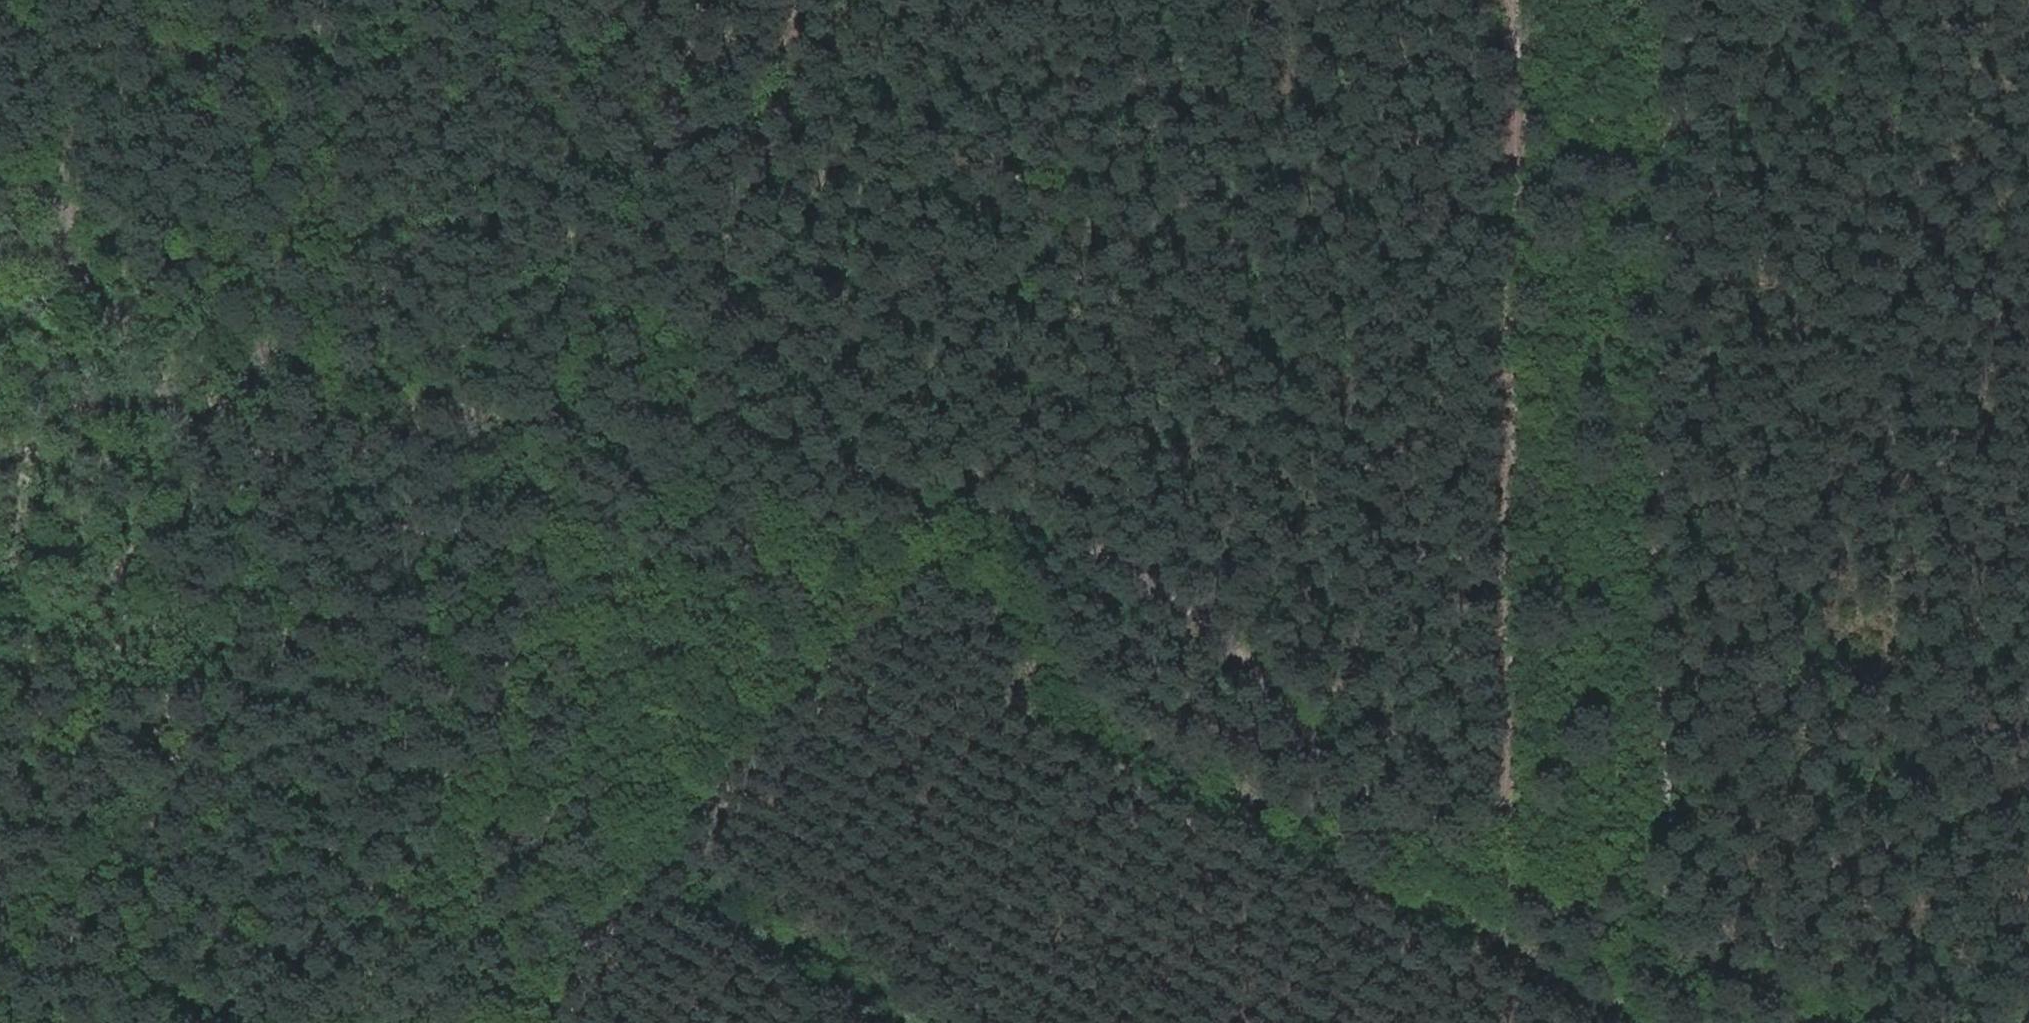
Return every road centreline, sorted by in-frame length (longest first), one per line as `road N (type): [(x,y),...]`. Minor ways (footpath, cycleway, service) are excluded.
road 1 (track): [(1516,880),(1383,805),(1294,692),(1196,597),(1110,554),(970,511),(753,419),(595,430),(404,388),(290,343),(129,315),(0,254)]
road 2 (track): [(1828,1022),(1703,959),(1628,940),(1516,880),(1524,0)]
road 3 (track): [(63,284),(67,0)]

